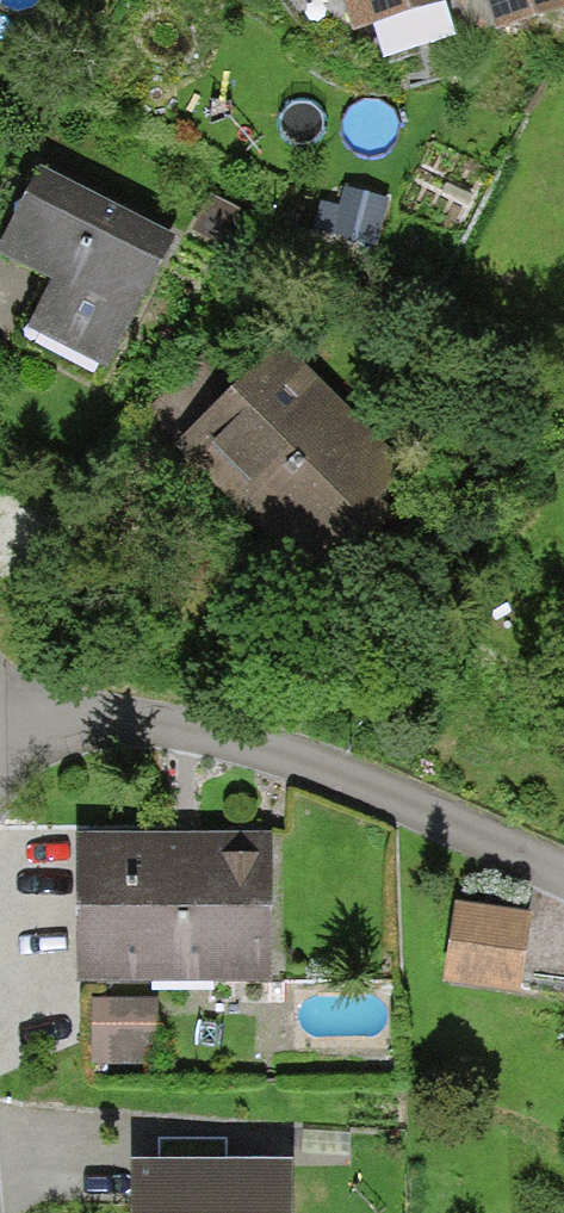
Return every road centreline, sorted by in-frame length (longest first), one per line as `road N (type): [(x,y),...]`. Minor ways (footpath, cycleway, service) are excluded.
road 1 (residential): [(563,883),(342,783),(256,755),(106,725),(0,724)]

